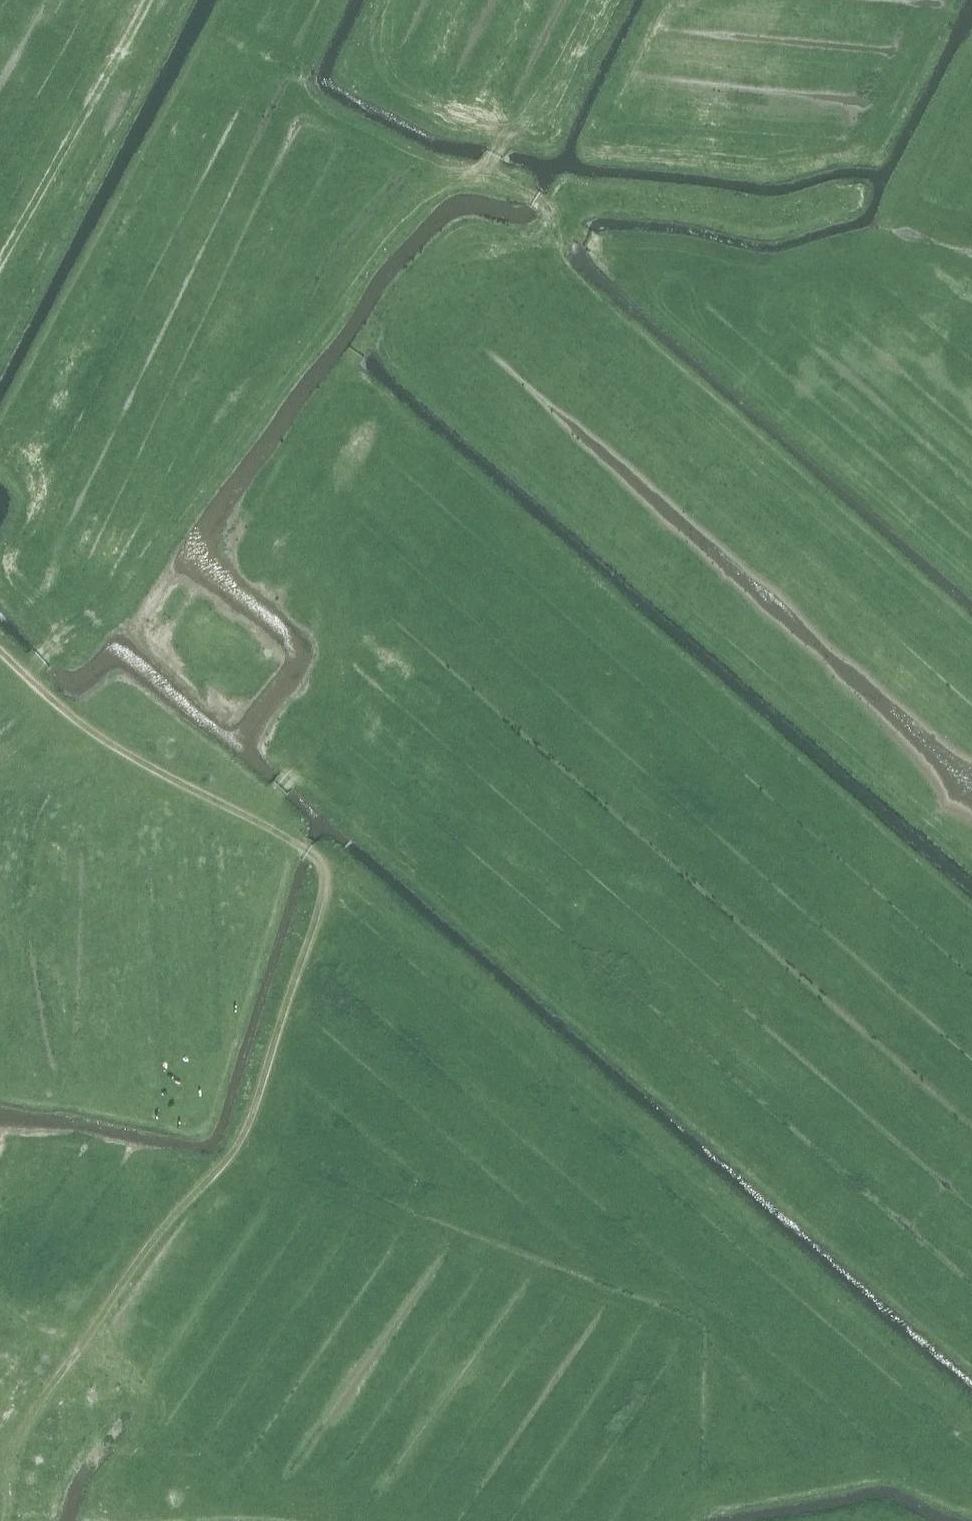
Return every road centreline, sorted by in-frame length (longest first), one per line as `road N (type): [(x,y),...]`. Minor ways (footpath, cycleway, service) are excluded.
road 1 (track): [(313,852),(324,879),(321,910),(241,1139),(114,1290),(80,1353),(28,1413),(6,1469),(2,1520)]
road 2 (track): [(0,648),(108,741),(313,852)]

